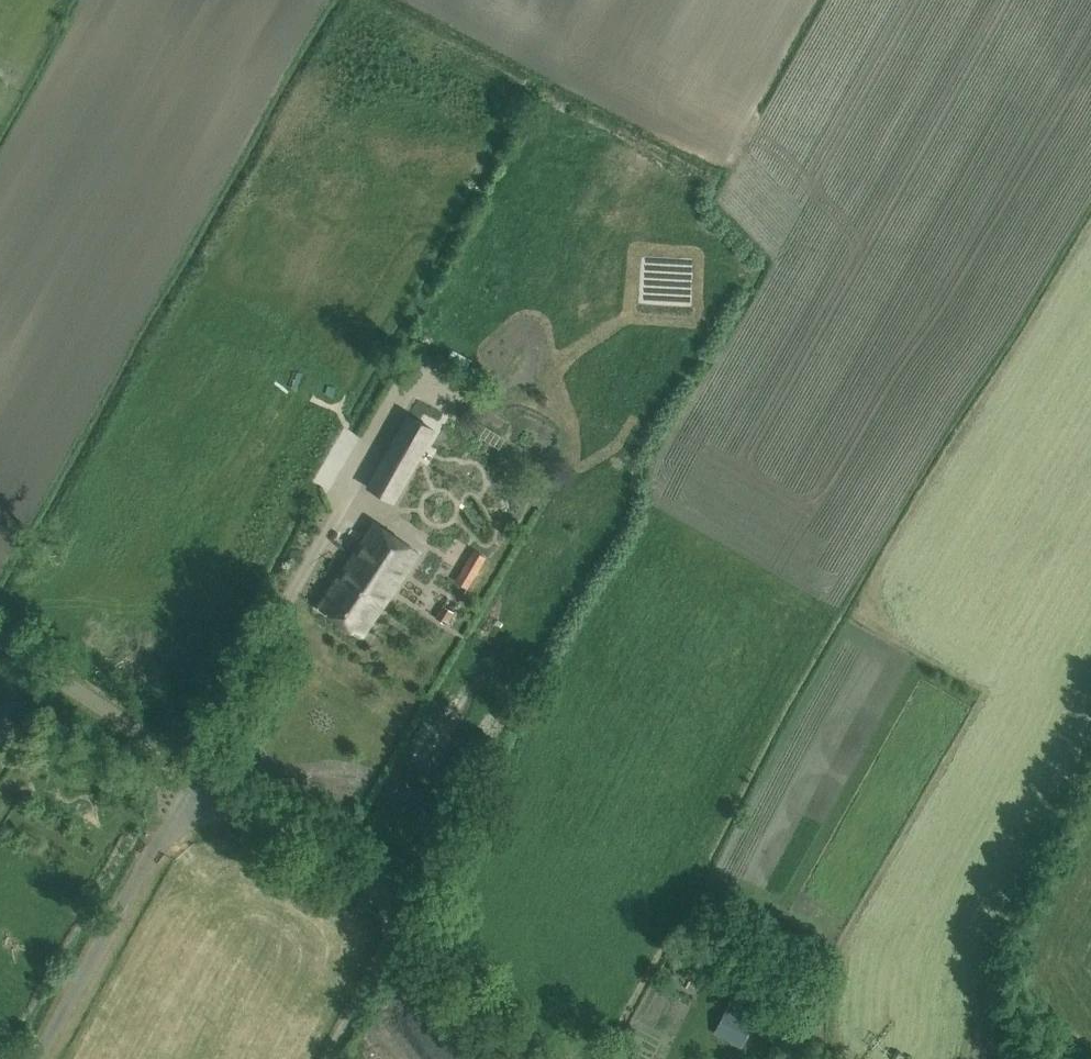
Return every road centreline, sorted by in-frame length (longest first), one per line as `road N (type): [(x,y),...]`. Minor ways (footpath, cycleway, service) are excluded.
road 1 (unclassified): [(531,1058),(423,927),(327,853),(0,641)]

